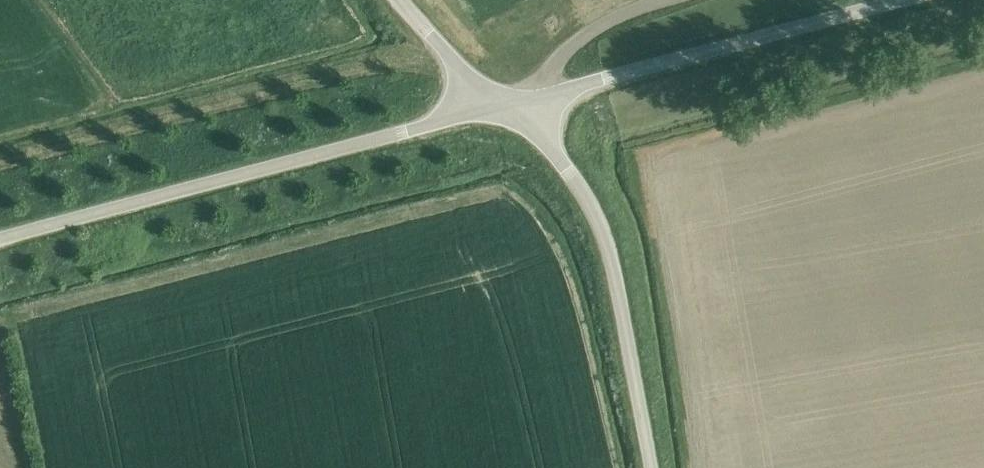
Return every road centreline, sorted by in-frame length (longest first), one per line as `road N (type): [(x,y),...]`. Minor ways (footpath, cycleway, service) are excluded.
road 1 (unclassified): [(0,239),(480,112)]
road 2 (unclassified): [(650,467),(610,247),(531,100)]
road 3 (unclassified): [(531,100),(905,0)]
road 4 (unclassified): [(646,0),(559,59),(531,100)]
road 5 (unclassified): [(480,112),(405,0)]

